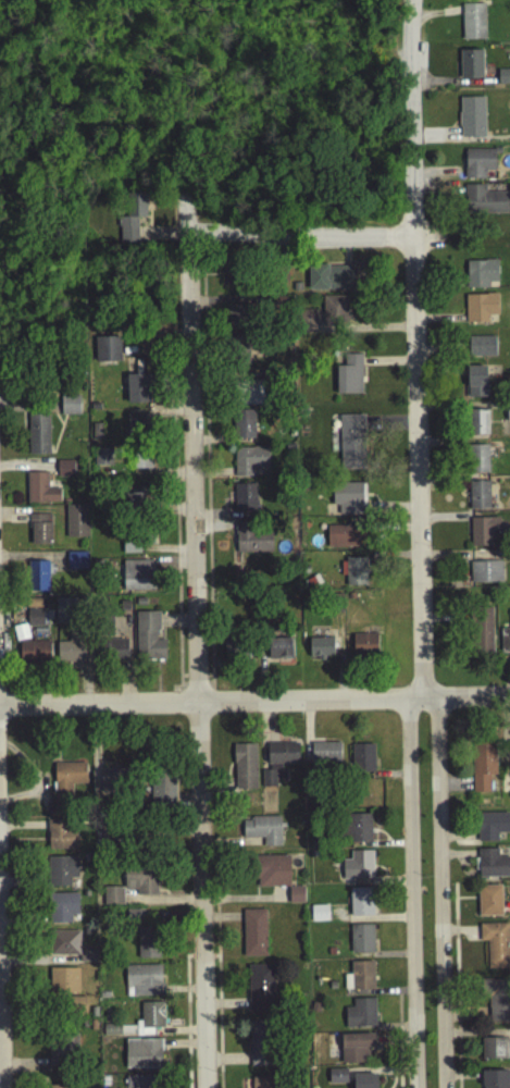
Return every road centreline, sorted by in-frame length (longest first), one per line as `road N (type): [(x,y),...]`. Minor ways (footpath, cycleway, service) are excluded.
road 1 (residential): [(204,1087),(186,240)]
road 2 (residential): [(421,703),(412,0)]
road 3 (residential): [(0,711),(509,700)]
road 4 (residential): [(406,703),(414,1087)]
road 5 (residential): [(442,1087),(434,703)]
road 6 (residential): [(186,240),(411,242)]

